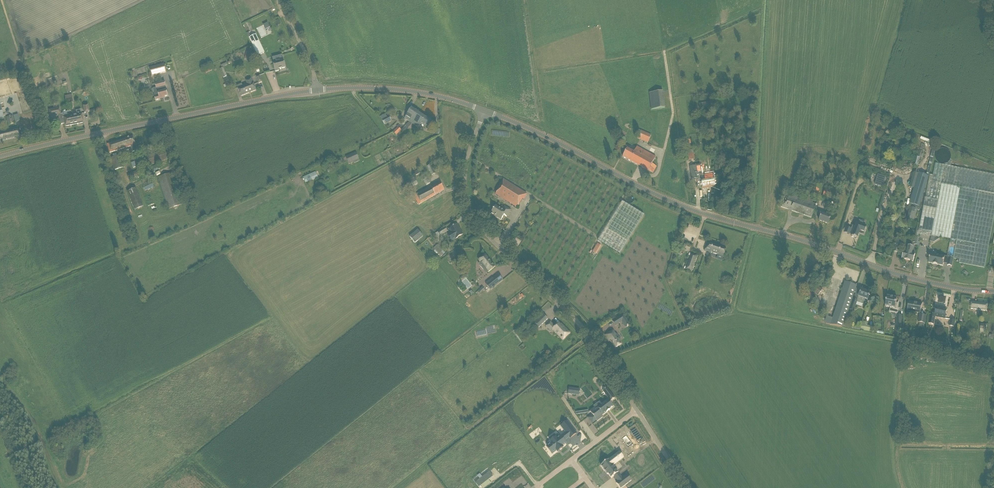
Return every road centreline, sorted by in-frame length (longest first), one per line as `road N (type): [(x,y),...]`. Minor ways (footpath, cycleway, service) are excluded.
road 1 (unclassified): [(993,291),(921,281),(698,212),(485,112)]
road 2 (unclassified): [(636,410),(586,329),(475,220),(466,171),(485,112)]
road 3 (unclassified): [(316,90),(0,157)]
road 4 (track): [(758,229),(771,0)]
road 5 (unclassified): [(485,112),(411,91),(316,90)]

